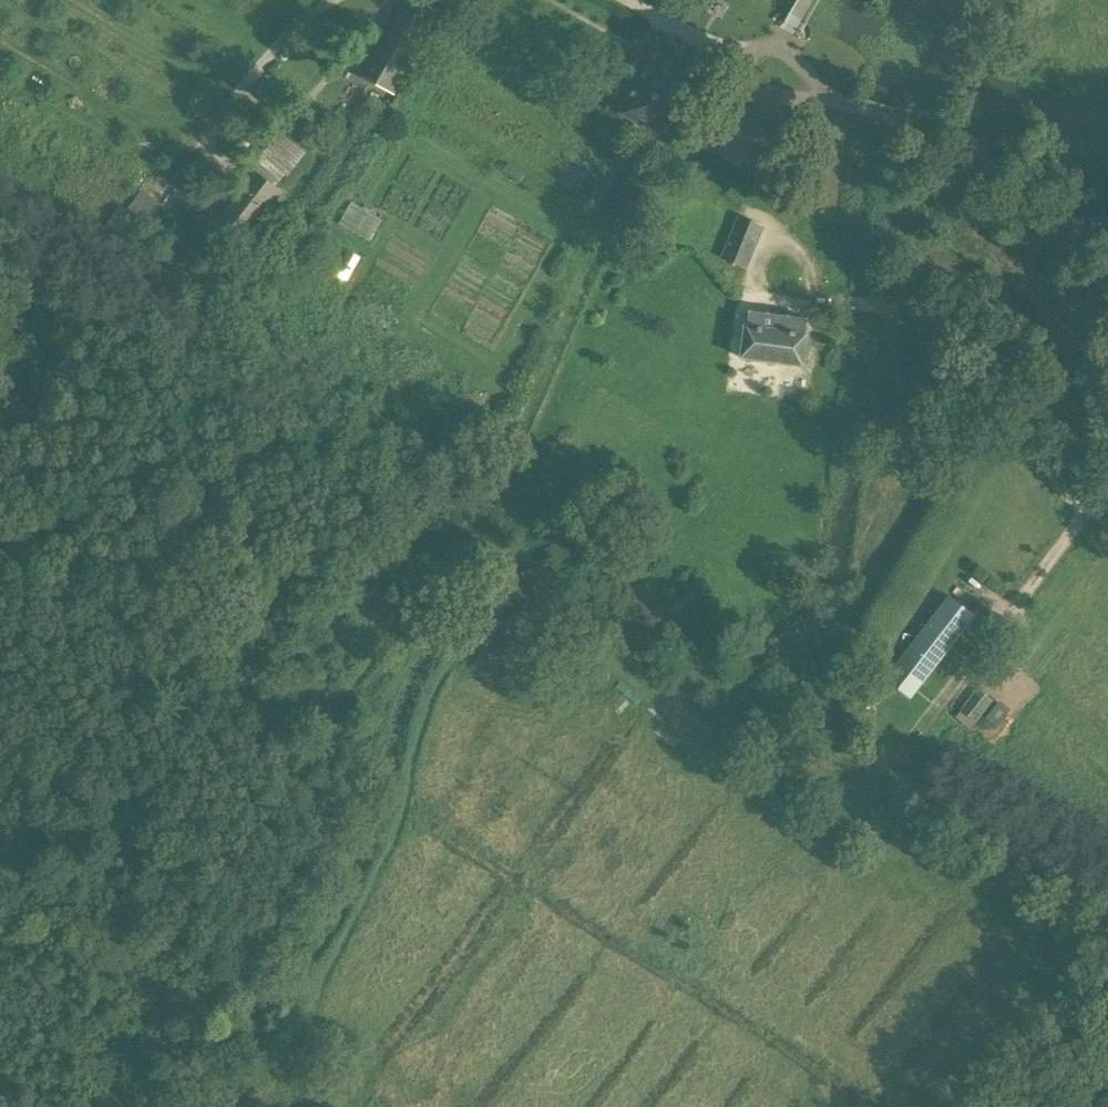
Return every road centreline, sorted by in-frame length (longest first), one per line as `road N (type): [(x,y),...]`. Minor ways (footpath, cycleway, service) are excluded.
road 1 (track): [(0,224),(481,505)]

